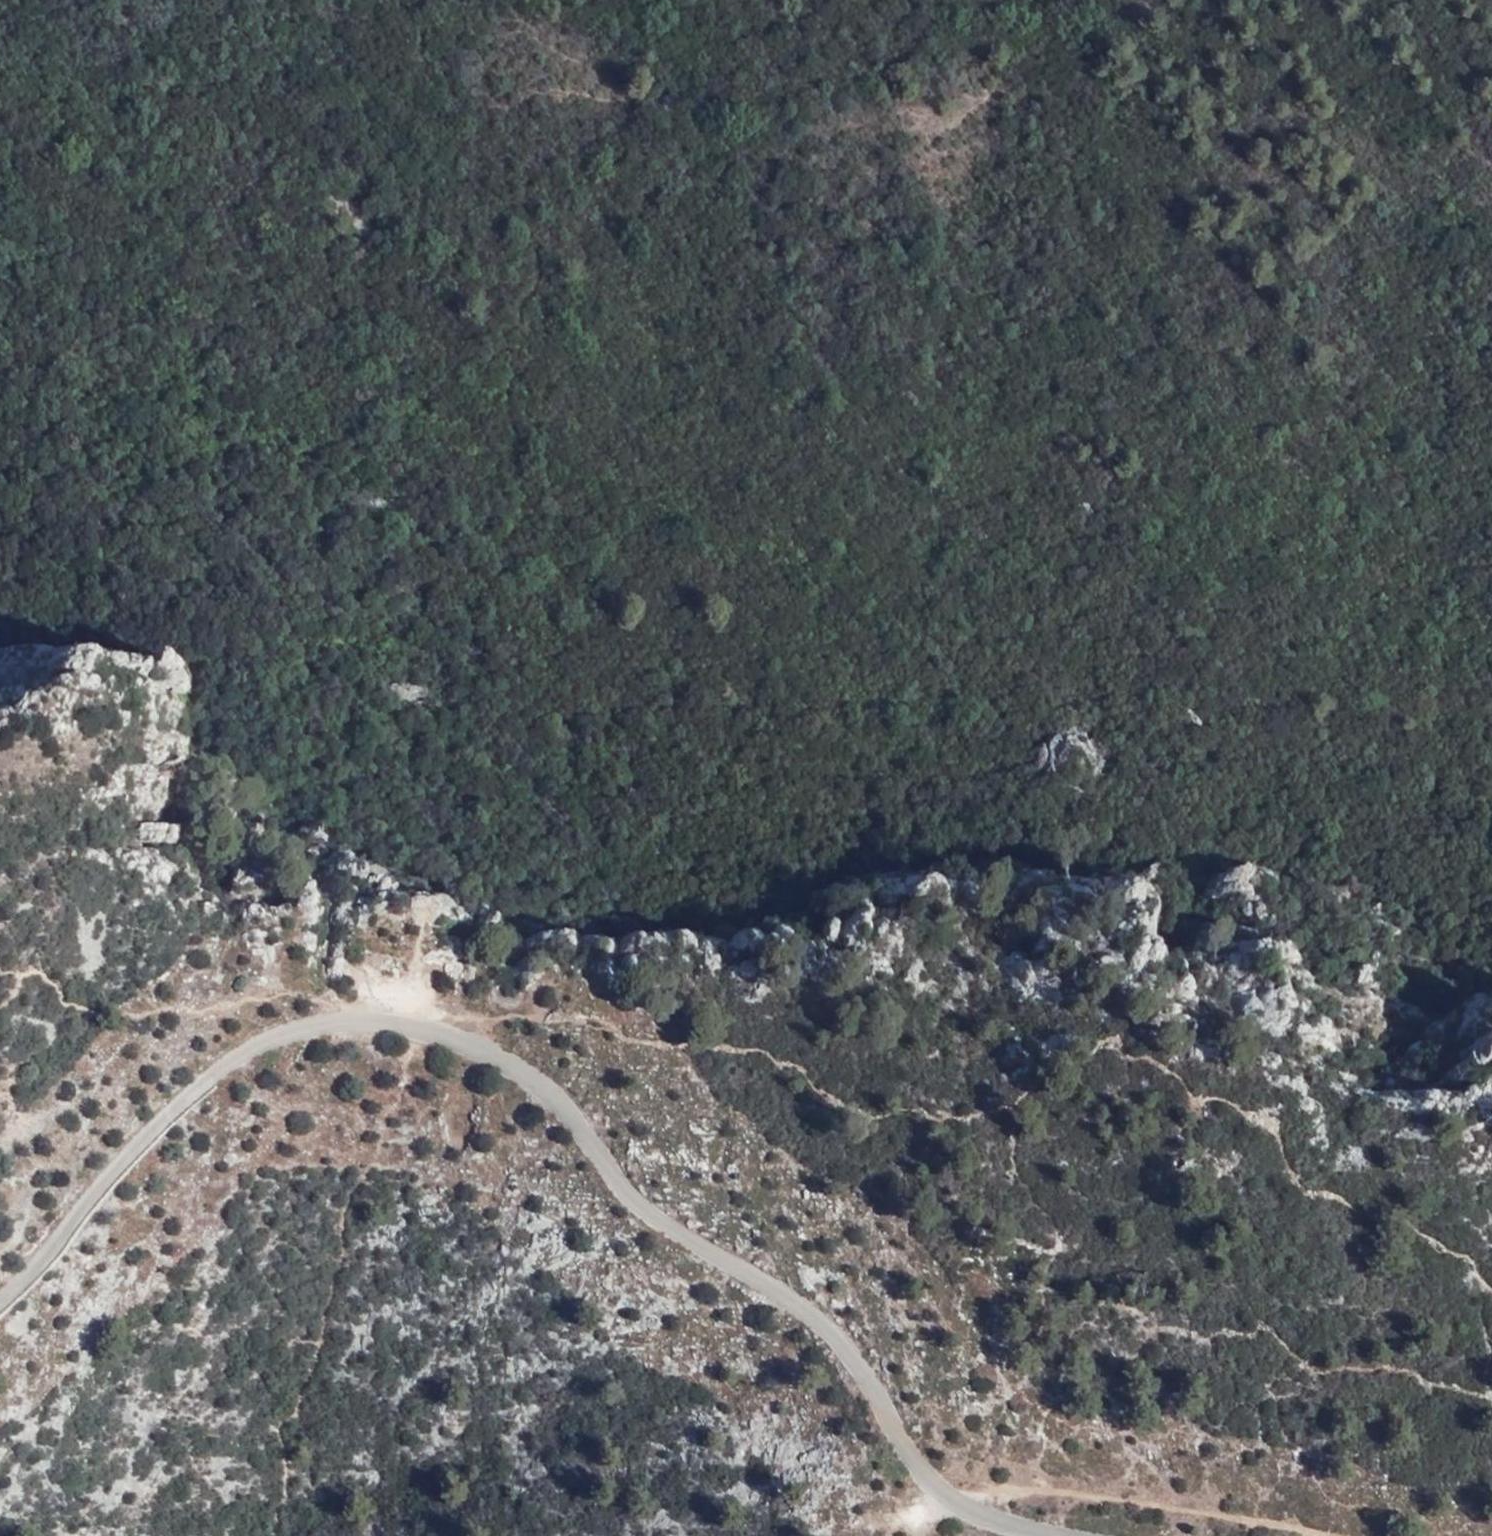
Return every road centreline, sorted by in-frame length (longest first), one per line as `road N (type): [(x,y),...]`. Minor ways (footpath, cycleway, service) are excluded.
road 1 (unclassified): [(1076,1535),(1015,1521),(944,1486),(834,1332),(651,1213),(548,1089),(476,1045),(421,1024),(365,1018),(305,1024),(239,1045),(175,1097),(0,1294)]
road 2 (track): [(1304,1535),(1107,1491),(944,1486)]

